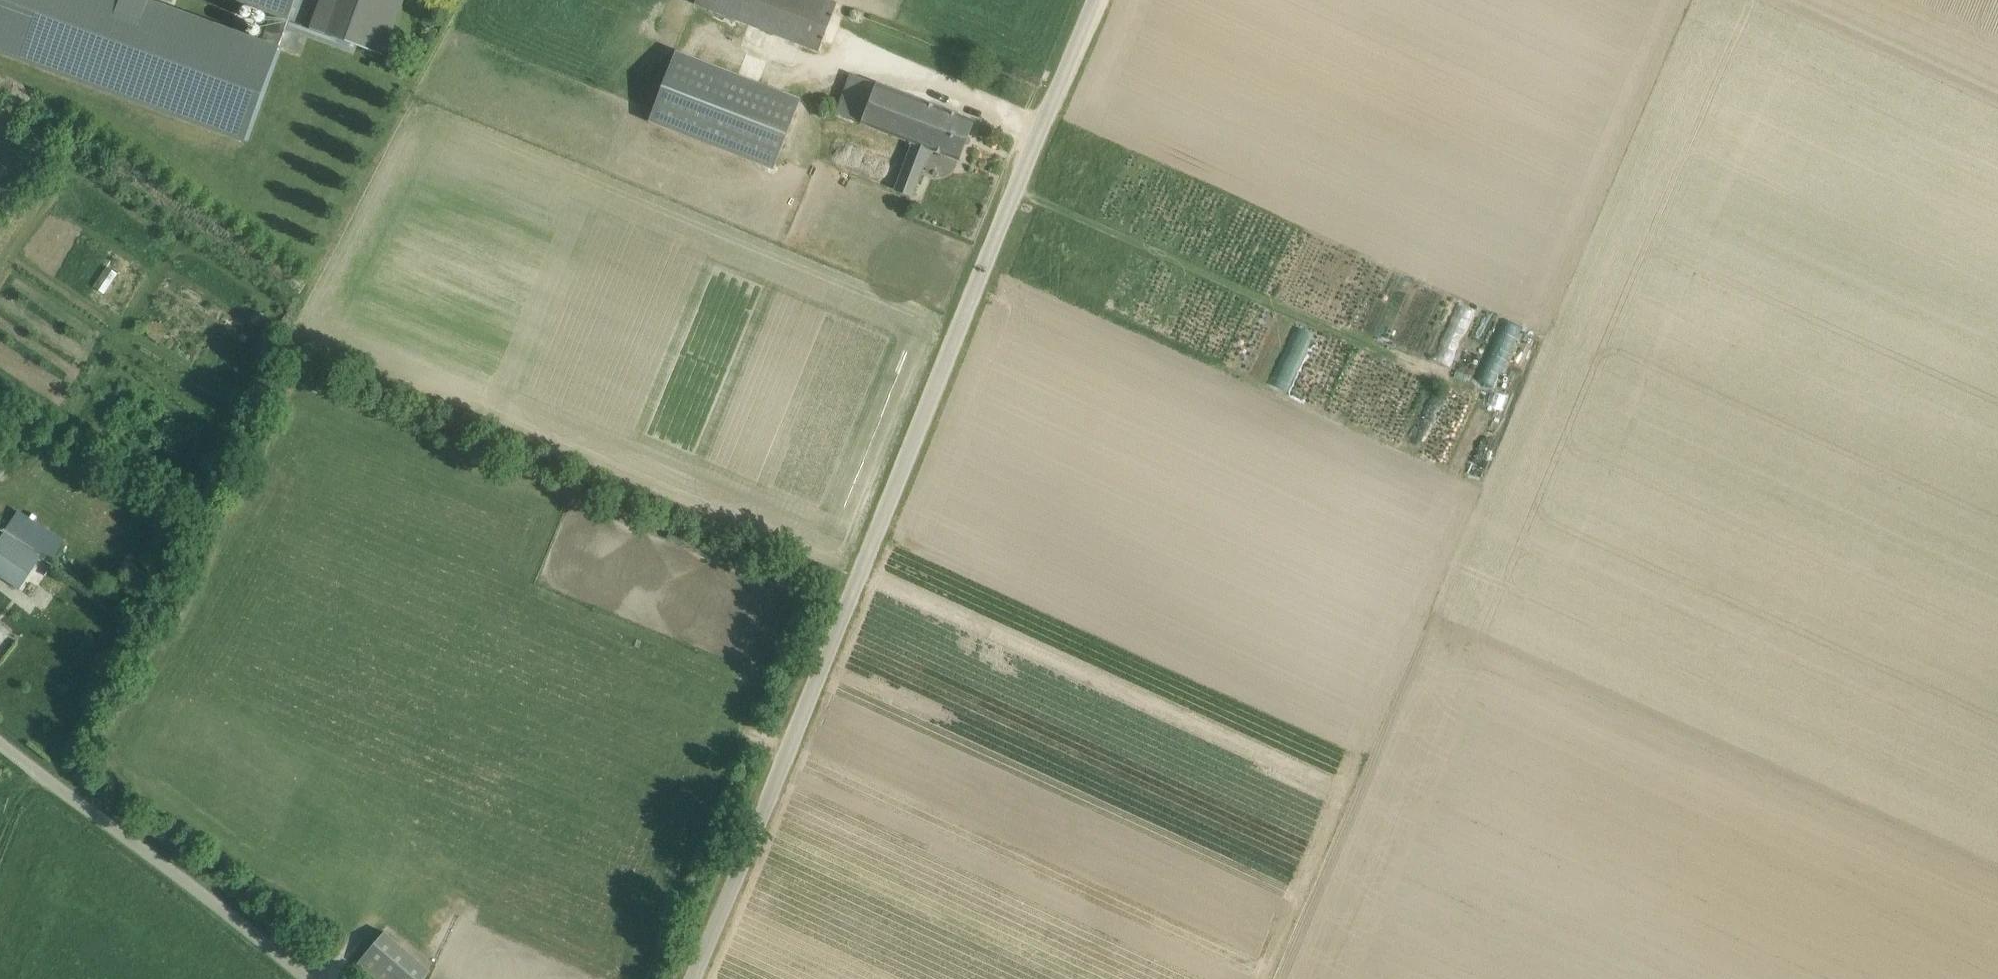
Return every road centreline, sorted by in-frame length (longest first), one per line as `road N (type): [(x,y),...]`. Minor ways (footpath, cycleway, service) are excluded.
road 1 (unclassified): [(694,978),(1093,0)]
road 2 (unclassified): [(302,978),(0,729)]

